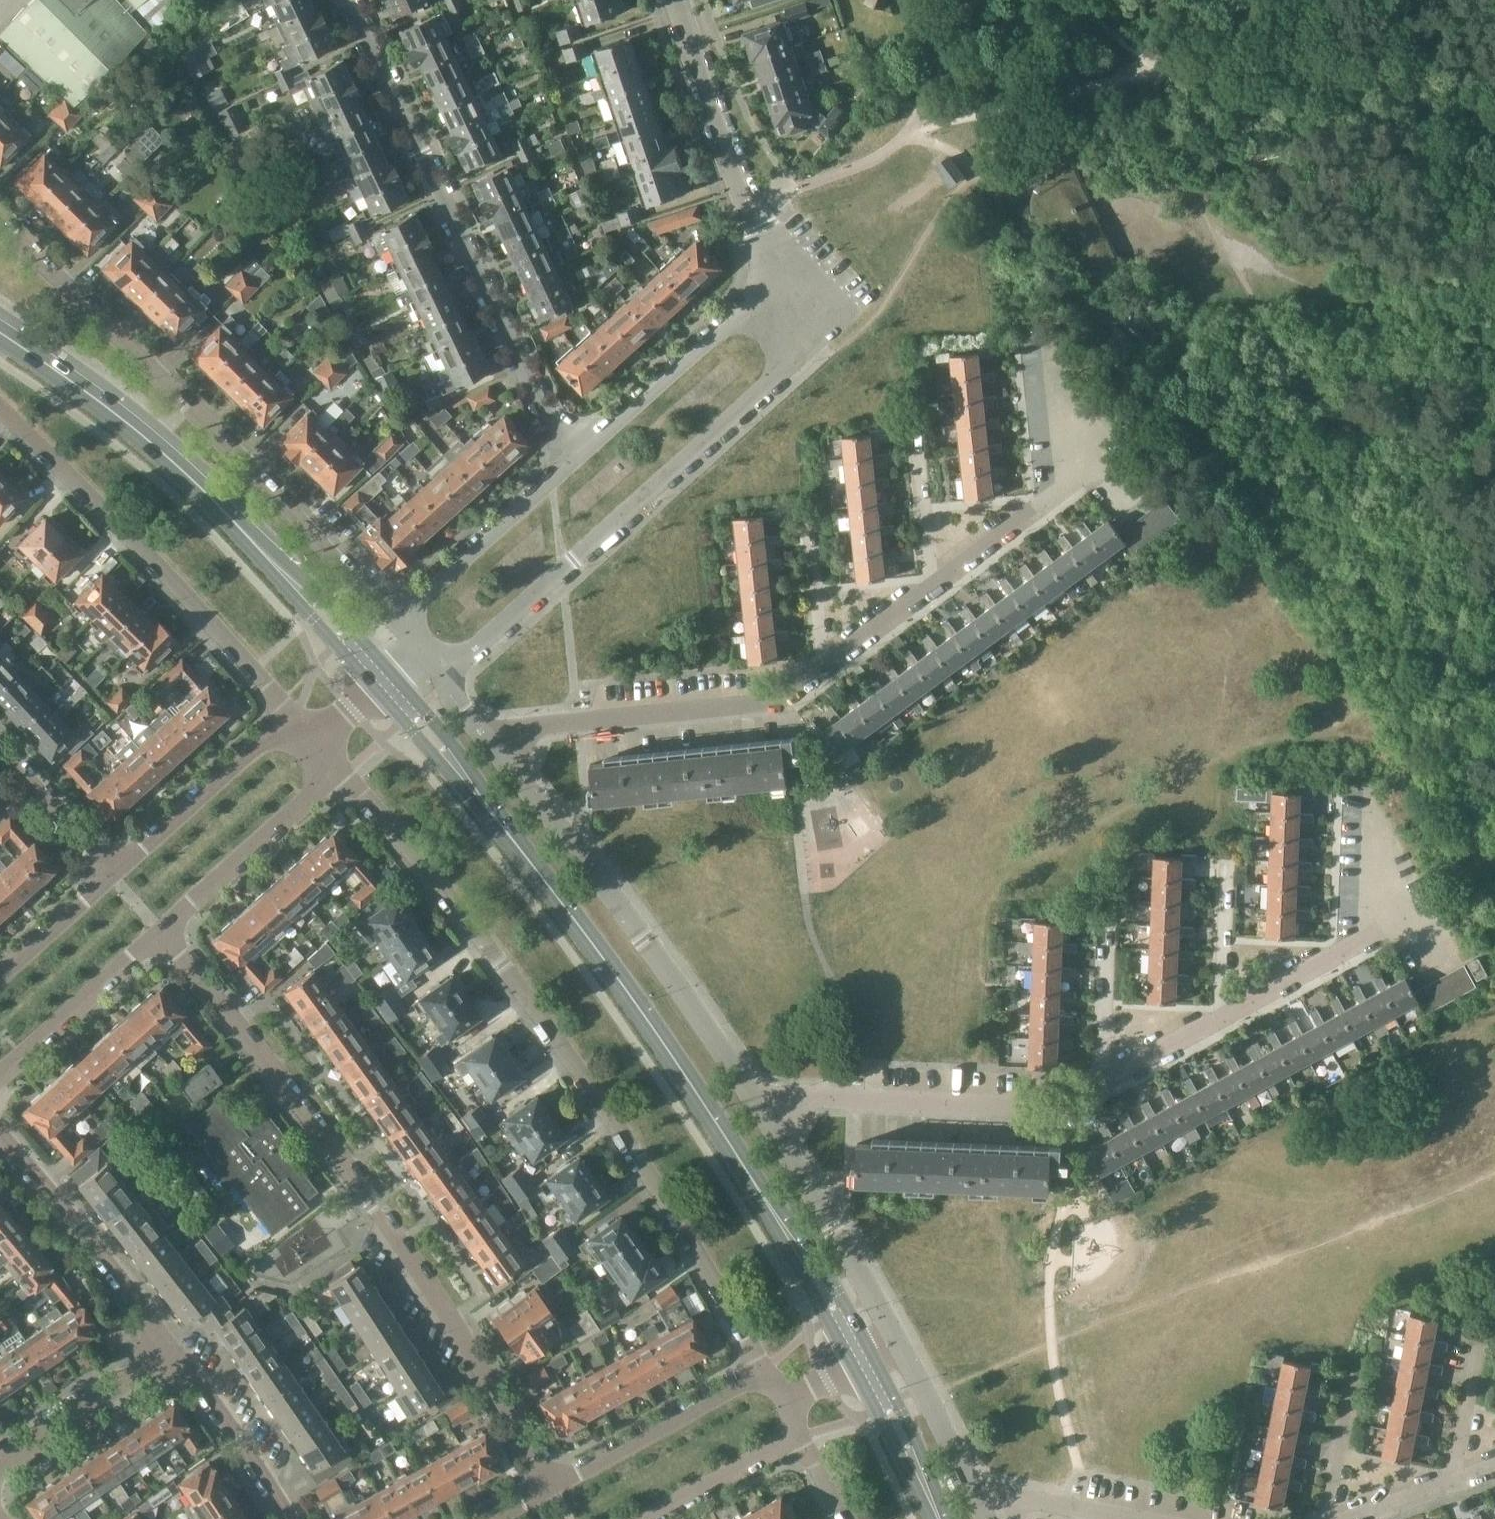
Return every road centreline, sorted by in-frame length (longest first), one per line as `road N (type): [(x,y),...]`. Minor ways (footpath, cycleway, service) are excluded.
road 1 (residential): [(765,1368),(502,965),(316,739)]
road 2 (residential): [(551,1484),(371,1205),(162,933)]
road 3 (primary): [(750,1176),(601,954),(383,681)]
road 4 (residential): [(420,649),(120,329),(0,219)]
road 5 (residential): [(420,649),(474,648),(764,388),(789,357),(779,275)]
road 6 (primary): [(383,681),(155,447),(87,391),(0,338)]
road 7 (residential): [(570,461),(347,0)]
road 8 (residential): [(316,739),(0,408)]
road 9 (residential): [(763,1114),(644,940),(495,749)]
road 10 (residential): [(763,1114),(817,1098),(1055,1107),(1103,1082)]
road 11 (residential): [(495,749),(548,724),(791,697),(824,672)]
road 12 (residential): [(755,219),(799,187),(871,162),(907,133),(963,0)]
road 13 (residential): [(1222,1017),(1402,915),(1375,807)]
road 14 (residential): [(779,275),(570,461)]
road 15 (residential): [(905,1351),(763,1114)]
road 16 (residential): [(172,1349),(0,1133)]
road 17 (residential): [(162,933),(308,797),(316,739)]
road 18 (residential): [(316,739),(253,746),(109,869)]
road 19 (residential): [(570,461),(425,592),(420,649)]
road 20 (track): [(1128,444),(1197,418),(1313,291)]
road 21 (residential): [(765,1368),(551,1484)]
road 22 (residential): [(755,219),(679,0)]
road 23 (primary): [(880,1363),(827,1271),(750,1176)]
road 24 (primary): [(750,1176),(860,1374)]
road 25 (residential): [(0,1076),(162,933)]
road 26 (residential): [(0,1465),(172,1349)]
road 27 (residential): [(287,1518),(172,1349)]
road 28 (residential): [(933,590),(1092,471)]
road 29 (residential): [(989,1502),(905,1351)]
road 30 (residential): [(650,1518),(800,1435)]
road 31 (primary): [(945,1518),(880,1363)]
road 32 (residential): [(1452,1482),(1484,1321)]
road 33 (primary): [(860,1374),(933,1518)]
road 34 (residential): [(915,434),(933,590)]
road 35 (residential): [(109,869),(0,756)]
road 36 (residential): [(1328,1518),(1356,1365)]
road 37 (residential): [(1103,1082),(1111,929)]
road 38 (residential): [(109,869),(0,973)]
road 39 (residential): [(824,672),(810,523)]
road 40 (residential): [(1136,1518),(989,1502)]
road 41 (residential): [(1222,1017),(1225,874)]
road 42 (residential): [(824,672),(933,590)]
road 43 (residential): [(1103,1082),(1222,1017)]
road 44 (residential): [(1092,471),(1059,346)]
road 45 (residential): [(495,749),(420,649)]
road 46 (track): [(909,133),(950,150),(981,174),(951,199)]

